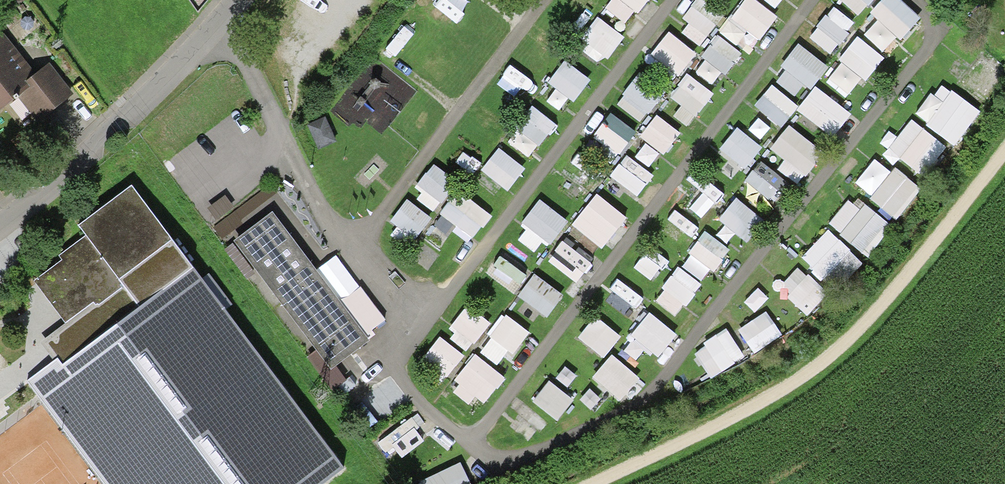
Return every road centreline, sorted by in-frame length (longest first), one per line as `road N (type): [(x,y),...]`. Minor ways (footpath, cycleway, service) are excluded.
road 1 (residential): [(240,0),(78,160),(0,222)]

